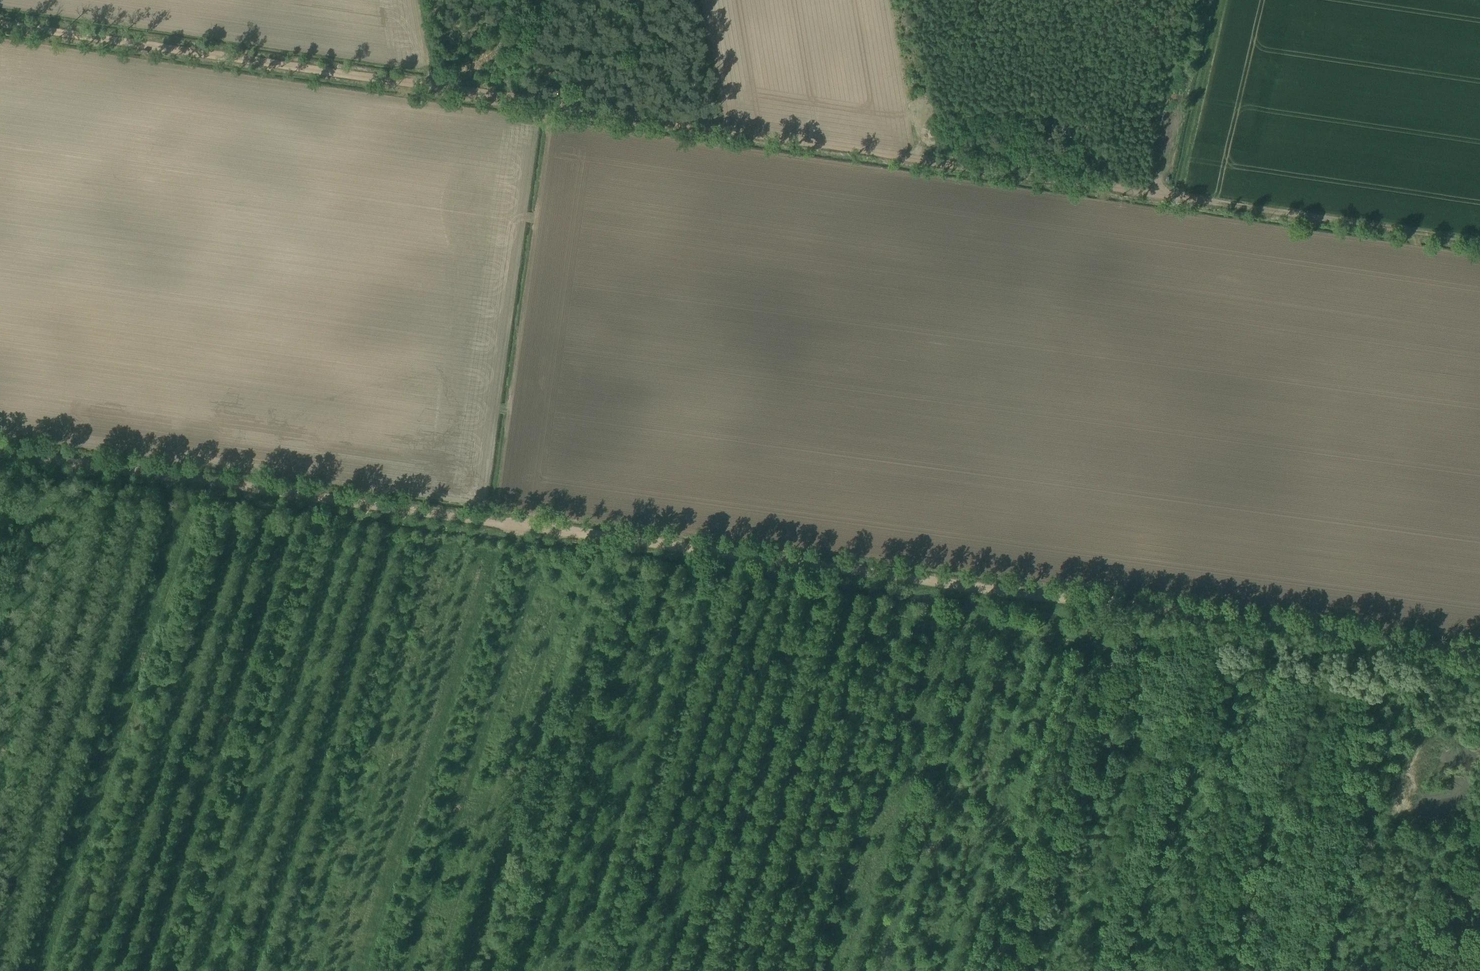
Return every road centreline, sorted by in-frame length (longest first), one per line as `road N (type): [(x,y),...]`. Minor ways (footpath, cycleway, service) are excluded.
road 1 (track): [(0,456),(1128,605)]
road 2 (track): [(1128,605),(1013,970)]
road 3 (track): [(1128,605),(1479,653)]
road 4 (track): [(1088,743),(1147,745),(1337,809),(1382,813)]

